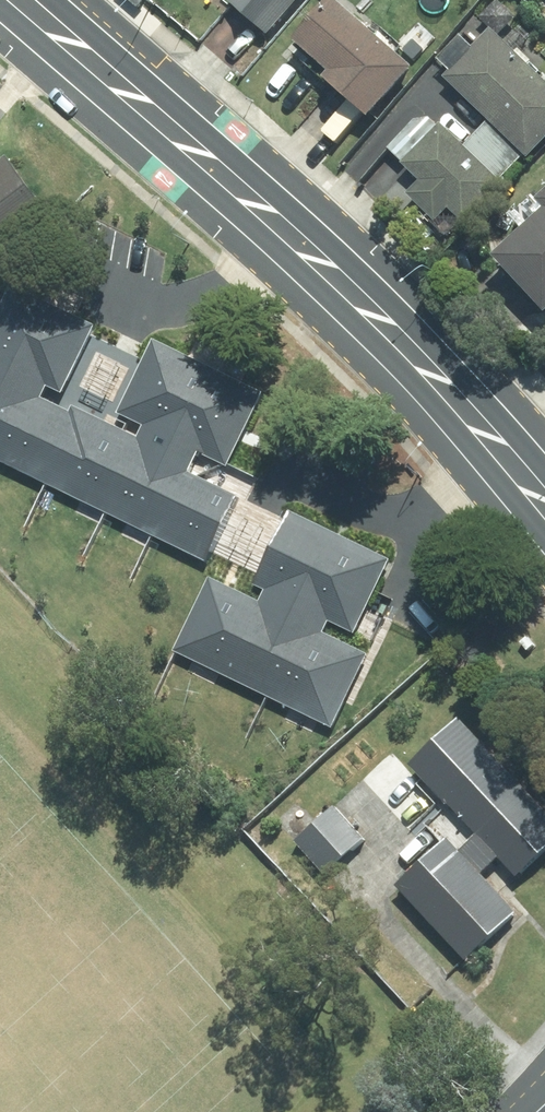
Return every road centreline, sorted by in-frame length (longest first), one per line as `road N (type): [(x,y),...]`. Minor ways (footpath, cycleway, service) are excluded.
road 1 (secondary): [(544,552),(340,323),(0,22)]
road 2 (secondary): [(70,0),(383,279),(544,454)]

